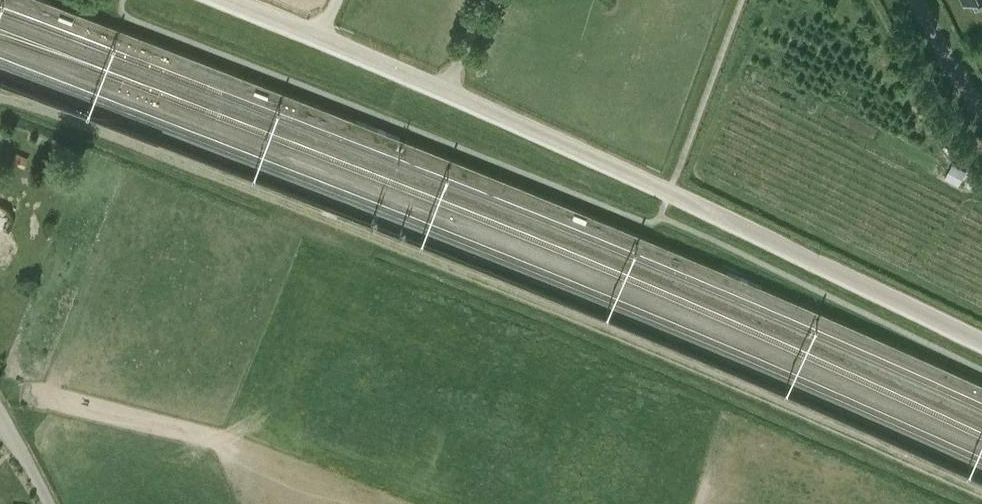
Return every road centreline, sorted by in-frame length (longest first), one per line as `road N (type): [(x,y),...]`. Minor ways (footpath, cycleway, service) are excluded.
road 1 (unclassified): [(981,341),(445,89),(223,0)]
road 2 (residential): [(981,113),(921,0)]

